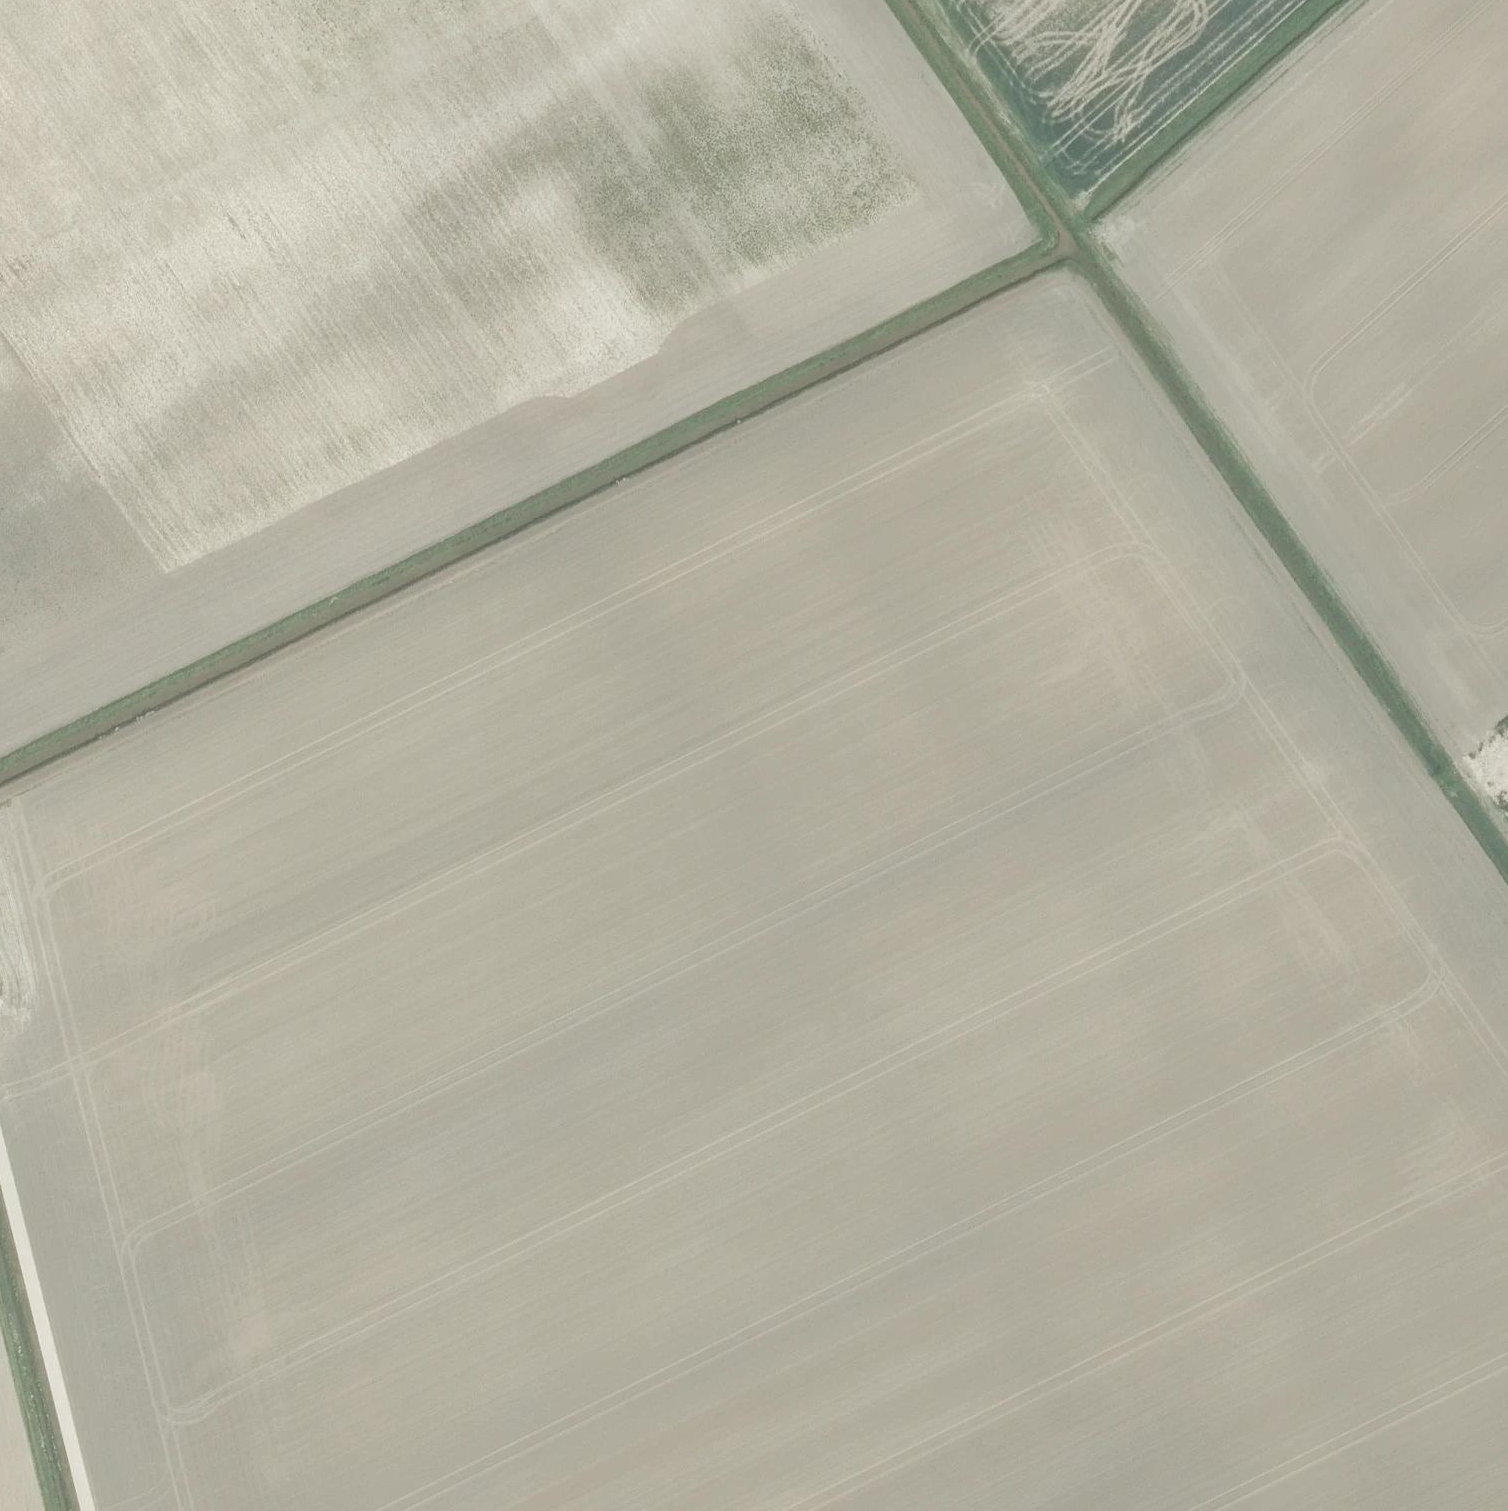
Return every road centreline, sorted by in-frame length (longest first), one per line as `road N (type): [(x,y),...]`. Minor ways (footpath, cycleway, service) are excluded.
road 1 (unclassified): [(86,1510),(0,1166)]

